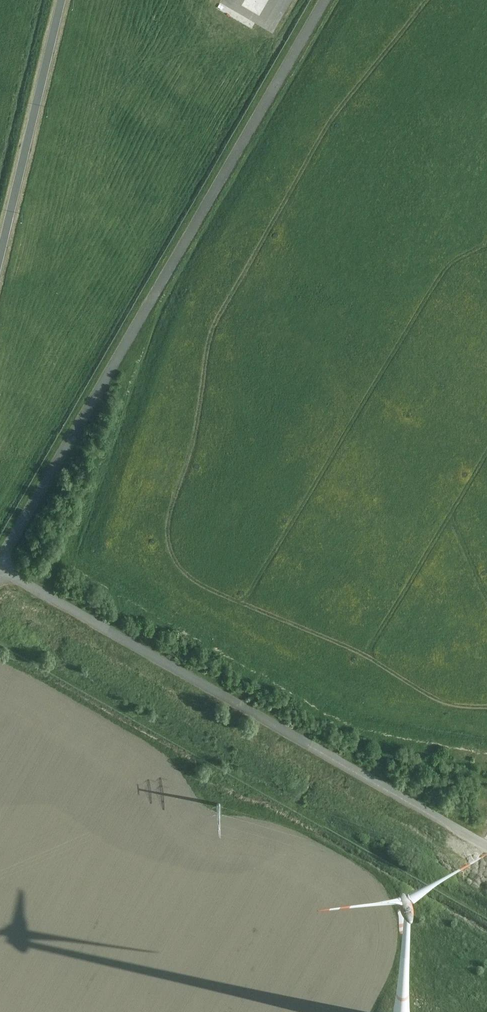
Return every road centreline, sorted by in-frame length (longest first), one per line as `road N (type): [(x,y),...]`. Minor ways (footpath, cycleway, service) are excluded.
road 1 (track): [(486,706),(429,697),(366,654),(197,582),(181,569),(168,538),(209,334),(330,120),(423,0)]
road 2 (track): [(486,242),(457,255),(431,287),(244,604)]
road 3 (track): [(486,444),(366,654)]

